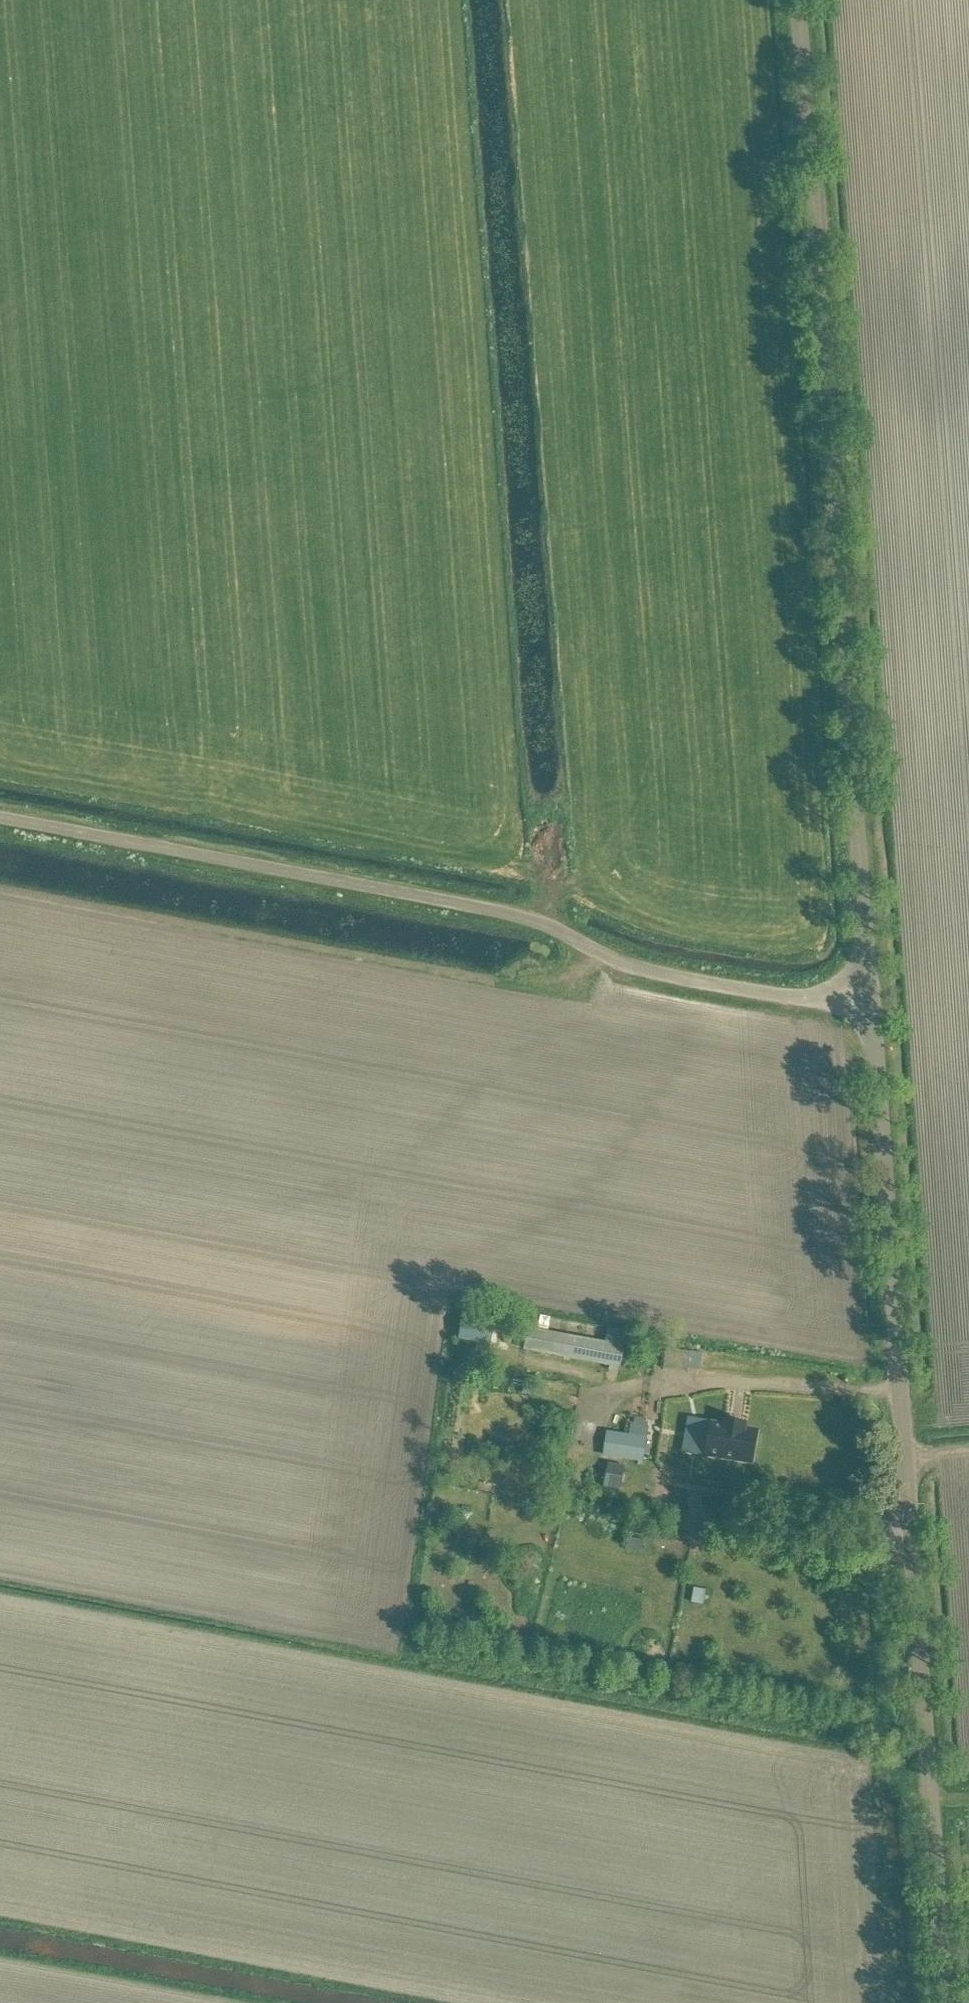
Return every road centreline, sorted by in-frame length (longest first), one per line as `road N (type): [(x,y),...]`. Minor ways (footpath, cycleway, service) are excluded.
road 1 (unclassified): [(945,2002),(868,999)]
road 2 (unclassified): [(868,999),(794,0)]
road 3 (unclassified): [(868,999),(792,999),(672,979),(513,916),(0,818)]

